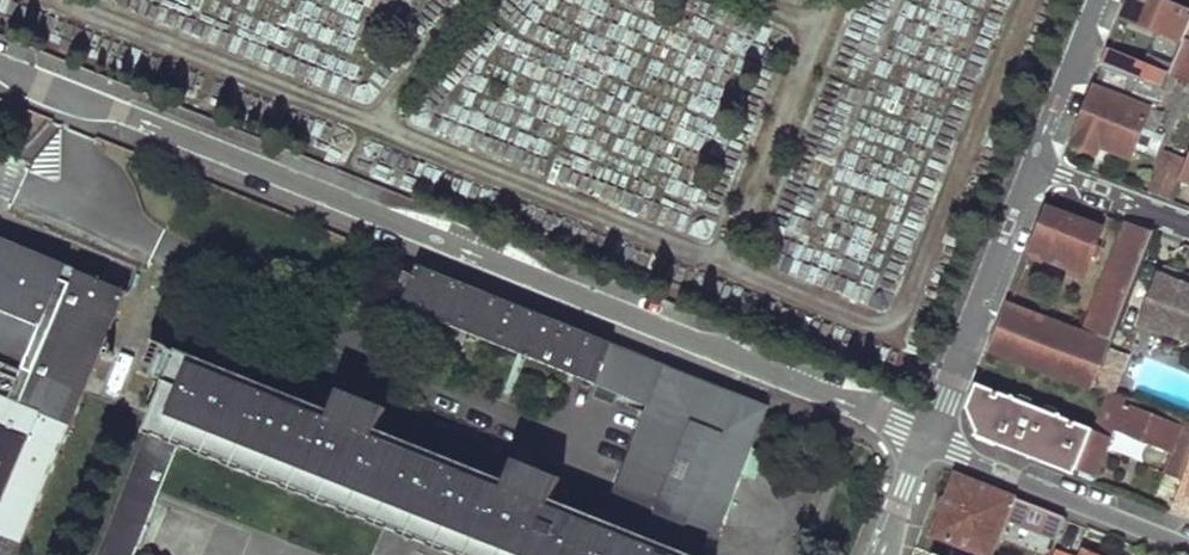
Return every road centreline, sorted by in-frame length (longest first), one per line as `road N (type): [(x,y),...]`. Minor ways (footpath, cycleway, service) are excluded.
road 1 (residential): [(927,436),(102,103)]
road 2 (residential): [(1036,168),(927,436)]
road 3 (residential): [(927,436),(1188,544)]
road 4 (residential): [(1105,0),(1036,168)]
road 5 (residential): [(1036,168),(1188,225)]
road 6 (residential): [(883,554),(927,436)]

